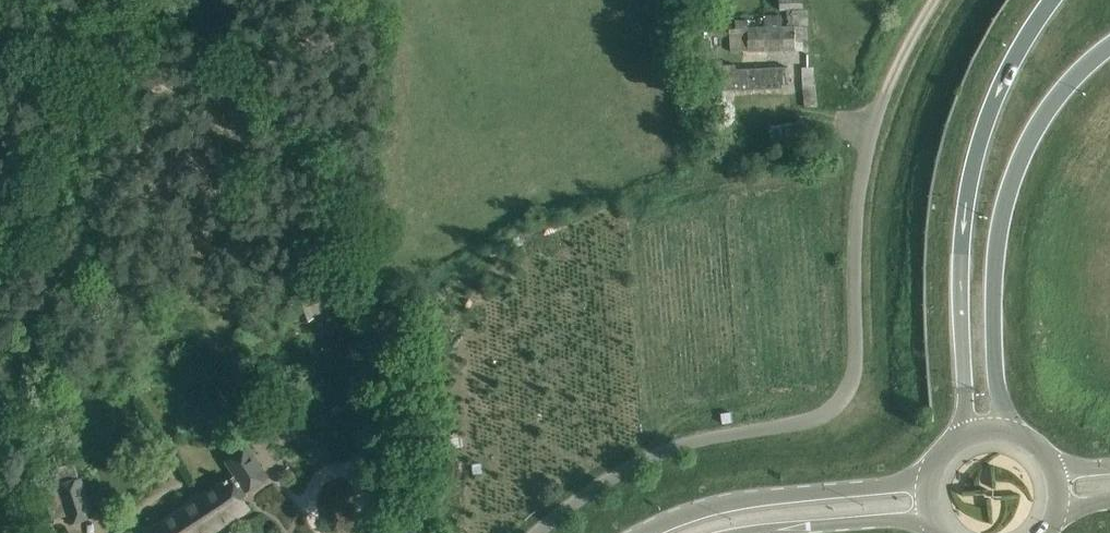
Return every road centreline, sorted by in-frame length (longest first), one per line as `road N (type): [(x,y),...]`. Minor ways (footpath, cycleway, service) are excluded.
road 1 (unclassified): [(886,92),(858,206),(857,356),(842,401),(819,417),(691,441),(643,461),(598,485),(542,532)]
road 2 (motorway): [(1052,0),(1015,52),(978,147),(961,246),(966,434)]
road 3 (motorway): [(1005,429),(996,371),(995,263),(1010,190),(1055,98),(1109,48)]
road 4 (secondary): [(928,477),(738,501),(646,532)]
road 5 (secondary): [(760,532),(932,523)]

